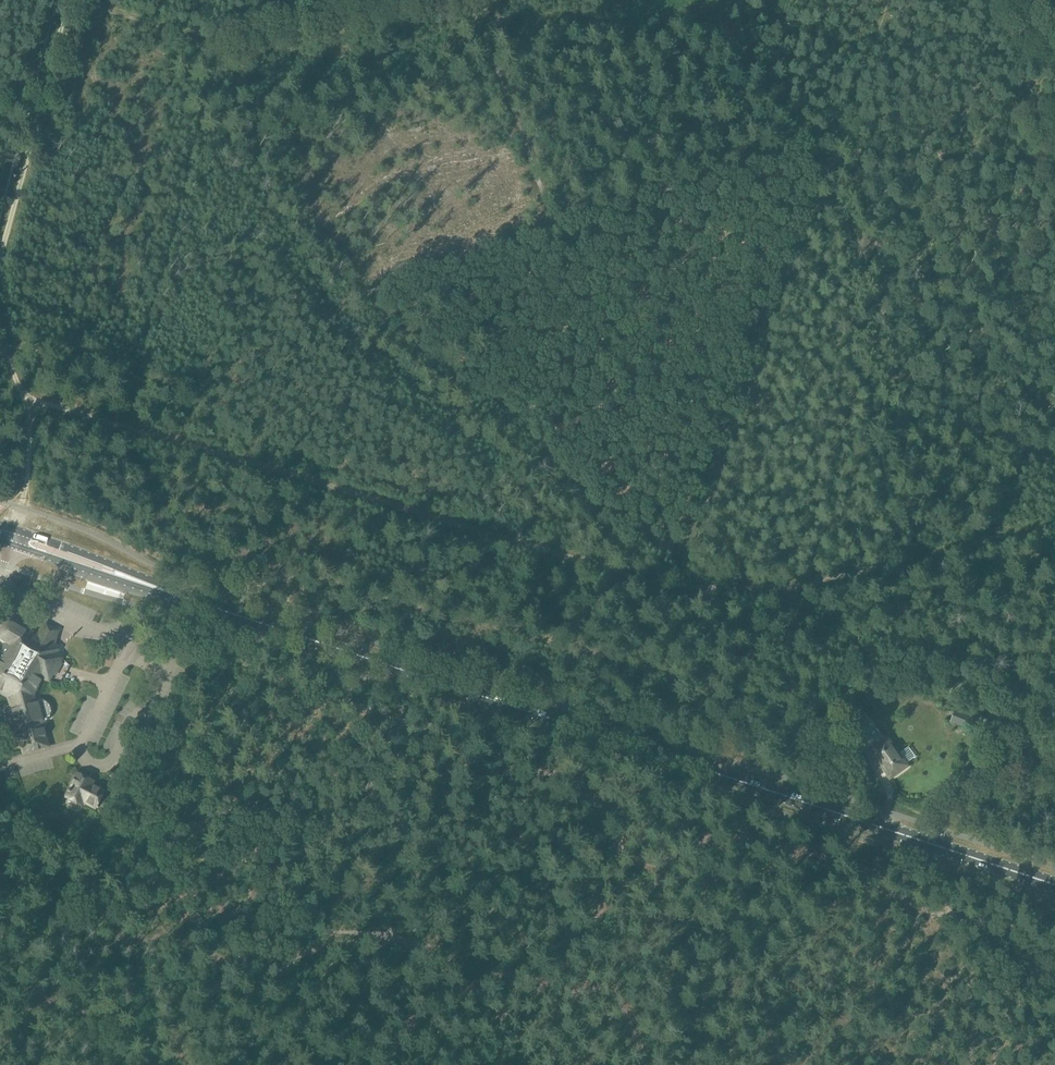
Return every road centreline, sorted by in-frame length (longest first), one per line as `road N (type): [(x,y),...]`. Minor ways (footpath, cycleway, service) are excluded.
road 1 (primary): [(1054,891),(0,534)]
road 2 (track): [(126,426),(671,586)]
road 3 (track): [(149,1053),(308,1047),(353,1005),(381,949),(404,854),(478,712)]
road 4 (track): [(0,257),(67,0)]
road 5 (track): [(671,586),(769,590),(853,576),(892,587),(914,613)]
road 6 (track): [(463,0),(217,48)]
road 7 (track): [(853,576),(1054,519)]
road 8 (track): [(217,48),(74,0)]
road 9 (track): [(17,540),(30,454),(22,396)]

